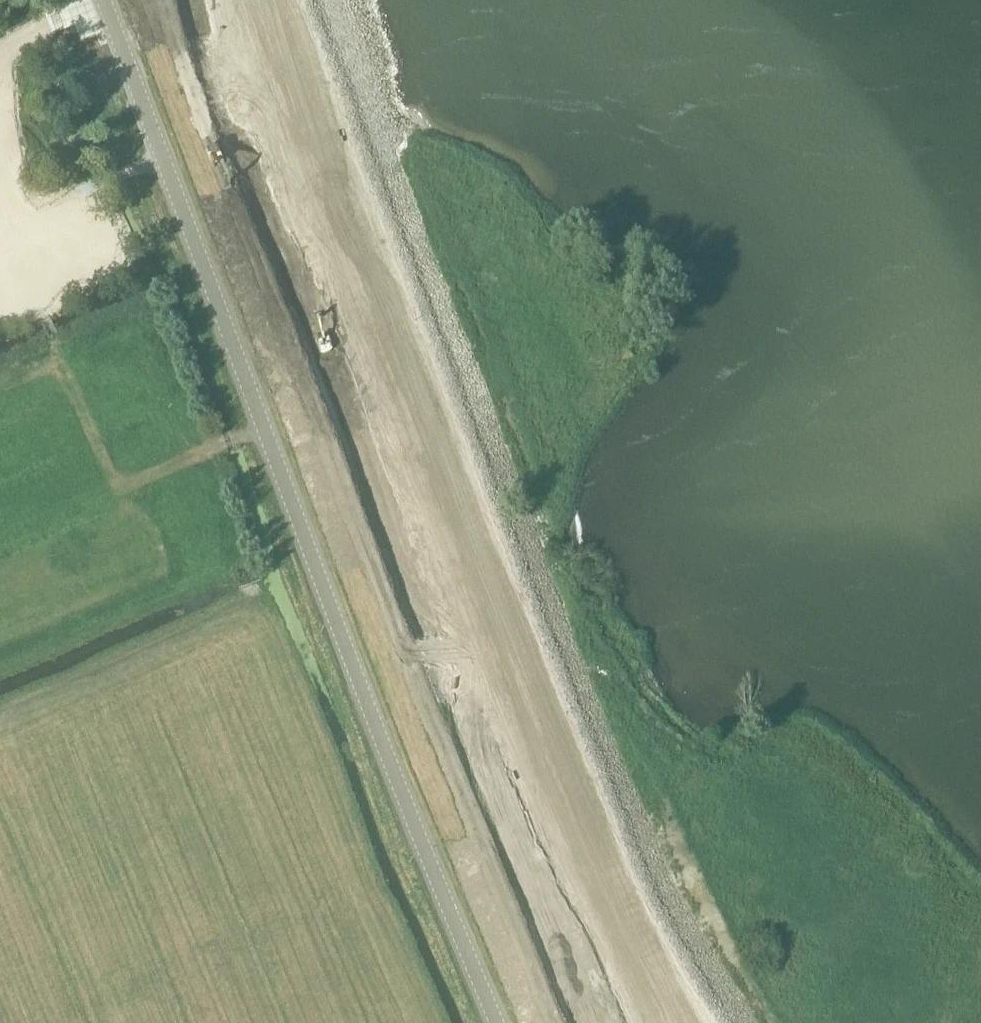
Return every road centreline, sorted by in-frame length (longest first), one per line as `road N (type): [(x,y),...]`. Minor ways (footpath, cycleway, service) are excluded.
road 1 (tertiary): [(107,0),(271,444),(500,1022)]

